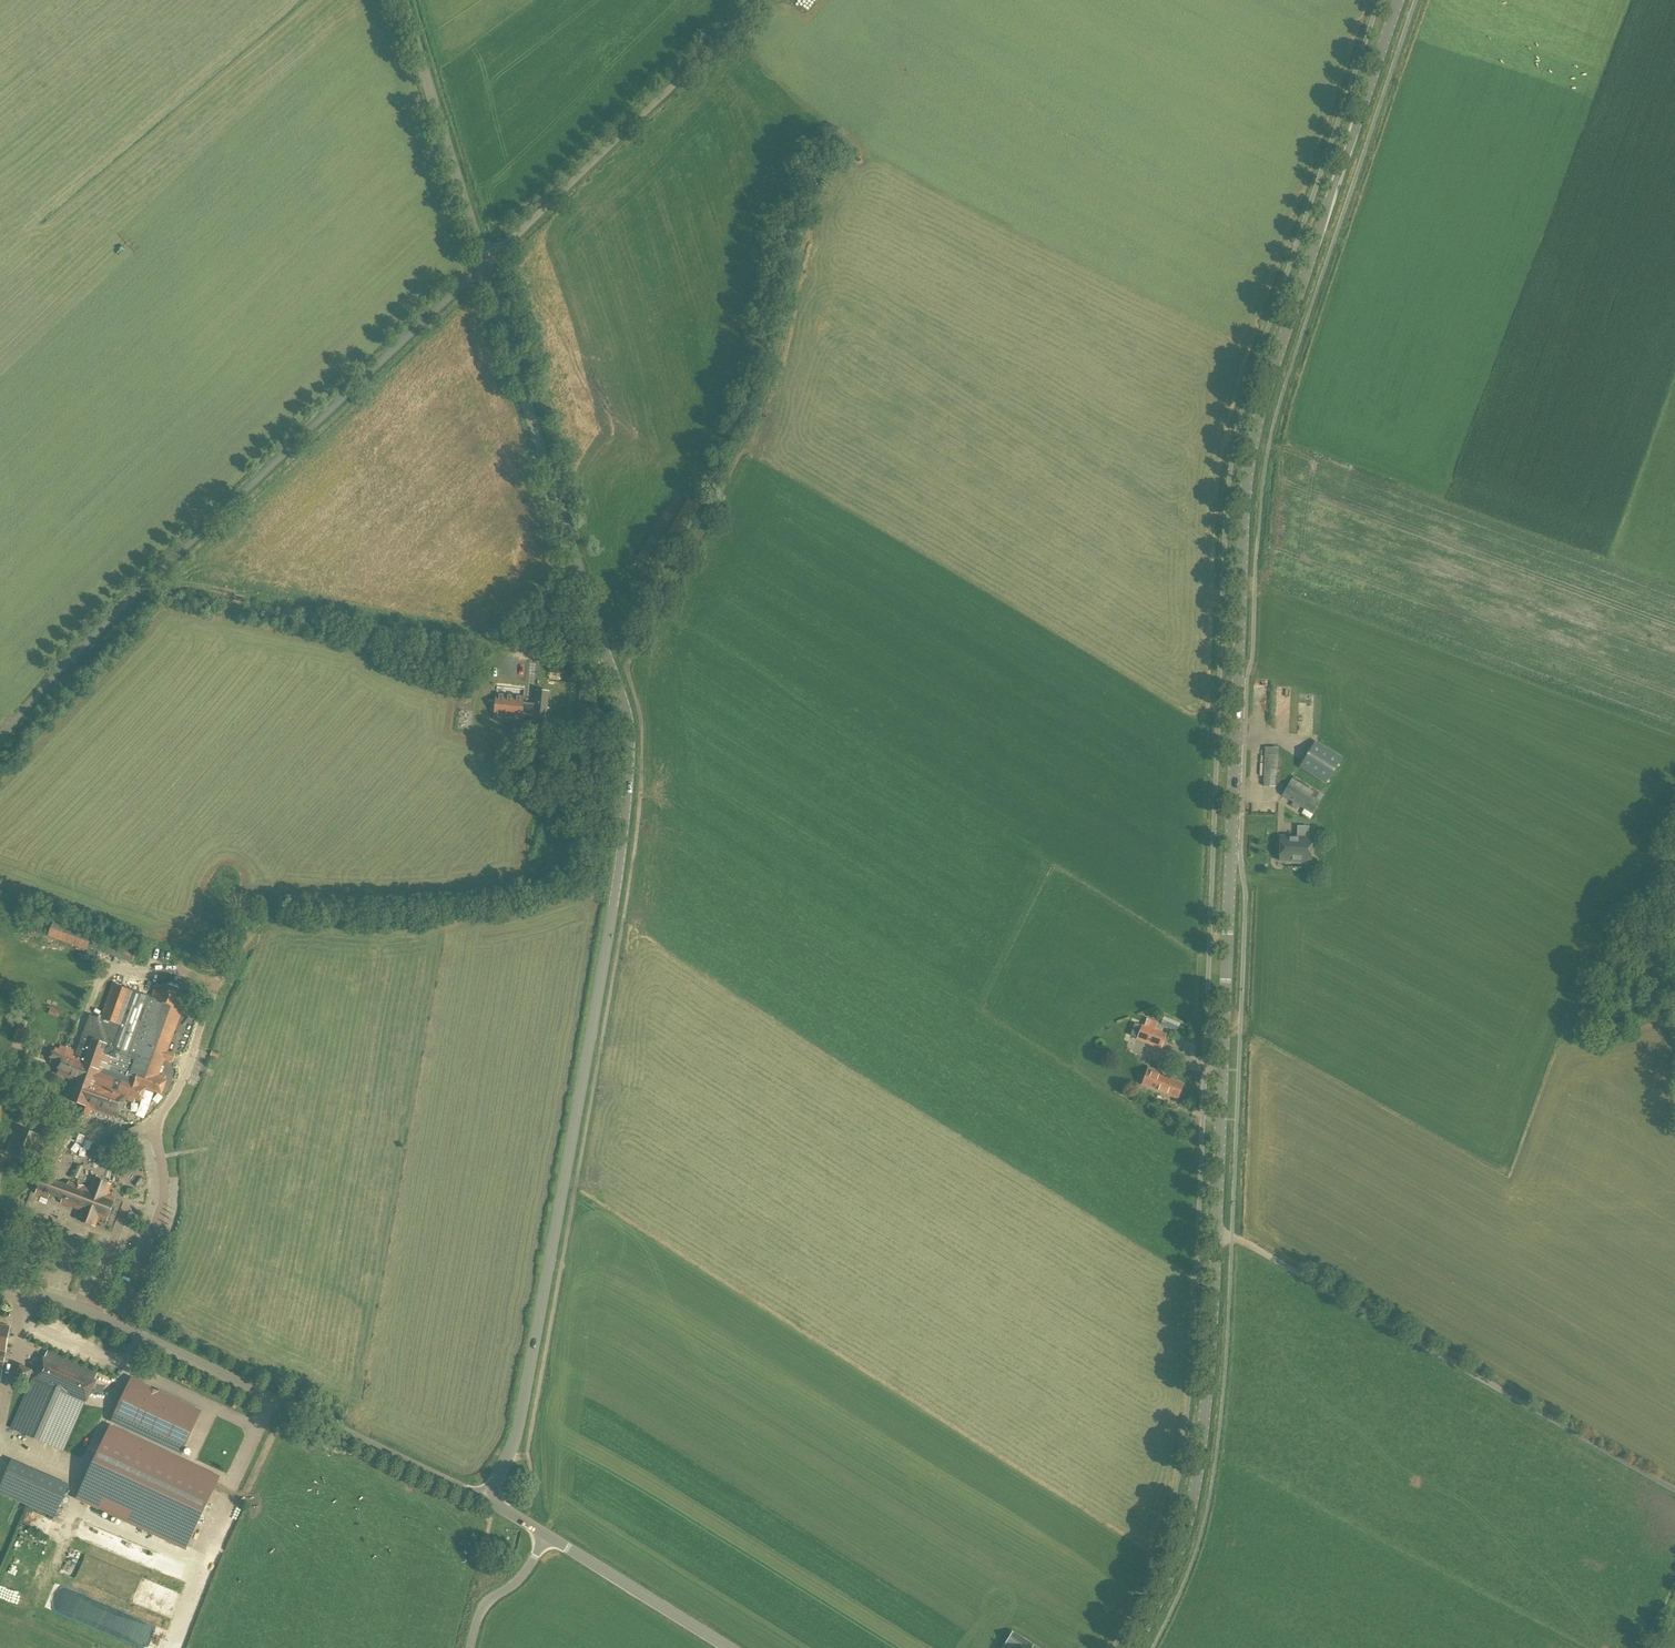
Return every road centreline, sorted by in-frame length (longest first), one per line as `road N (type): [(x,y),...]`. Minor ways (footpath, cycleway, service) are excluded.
road 1 (tertiary): [(1134,1647),(1190,1526),(1202,1450),(1219,1235),(1253,444),(1268,381),(1401,0)]
road 2 (unclassified): [(483,1498),(522,1421),(612,929),(627,751),(619,691),(486,266)]
road 3 (unclassified): [(0,735),(122,606),(486,266)]
road 4 (unclassified): [(483,1498),(87,1312),(0,1286)]
road 5 (track): [(609,665),(156,575)]
road 6 (unclassified): [(486,266),(763,0)]
road 7 (unclassified): [(486,266),(403,0)]
road 8 (track): [(725,492),(615,681)]
road 9 (unclassified): [(729,1647),(547,1536)]
road 10 (unclassified): [(471,1647),(482,1609),(519,1583),(547,1536)]

